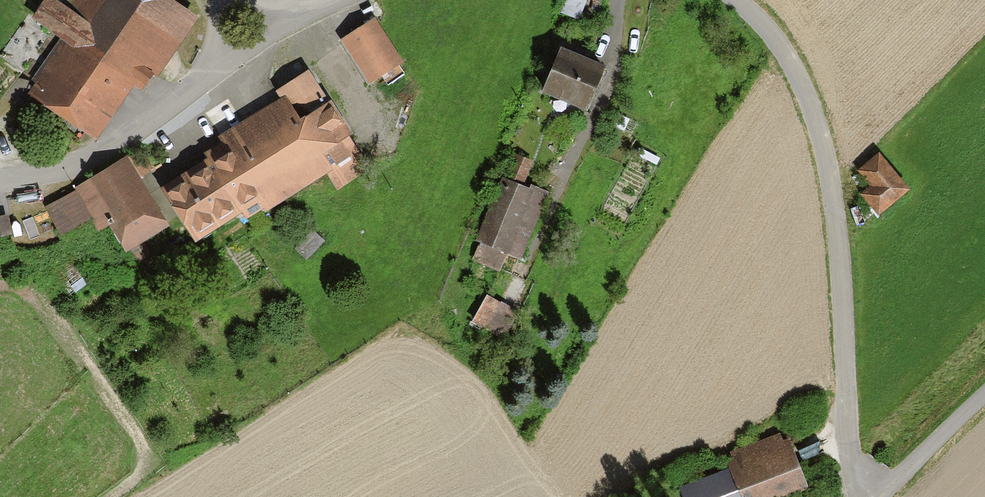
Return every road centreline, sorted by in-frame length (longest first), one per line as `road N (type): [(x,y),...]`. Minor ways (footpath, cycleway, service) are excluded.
road 1 (unclassified): [(736,0),(787,57),(821,139),(836,222),(849,443),(862,496)]
road 2 (unclassified): [(0,181),(64,169),(108,148),(260,40),(332,0)]
road 3 (track): [(984,391),(877,496)]

